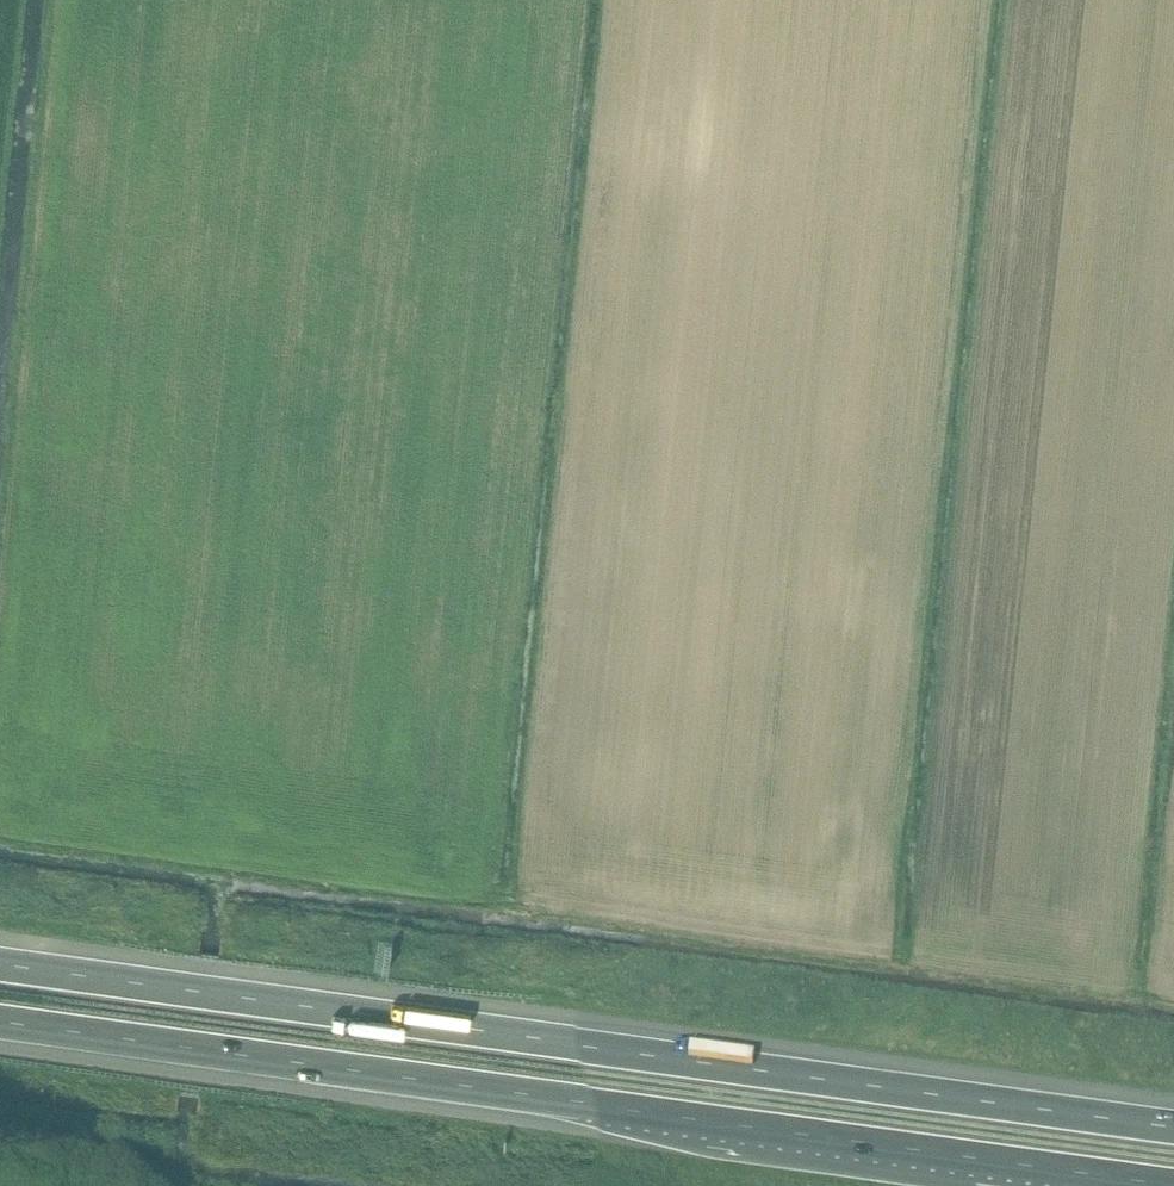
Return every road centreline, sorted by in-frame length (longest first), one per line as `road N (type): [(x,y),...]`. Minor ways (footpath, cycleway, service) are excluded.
road 1 (motorway): [(0,1023),(1173,1185)]
road 2 (motorway): [(1173,1126),(0,965)]

